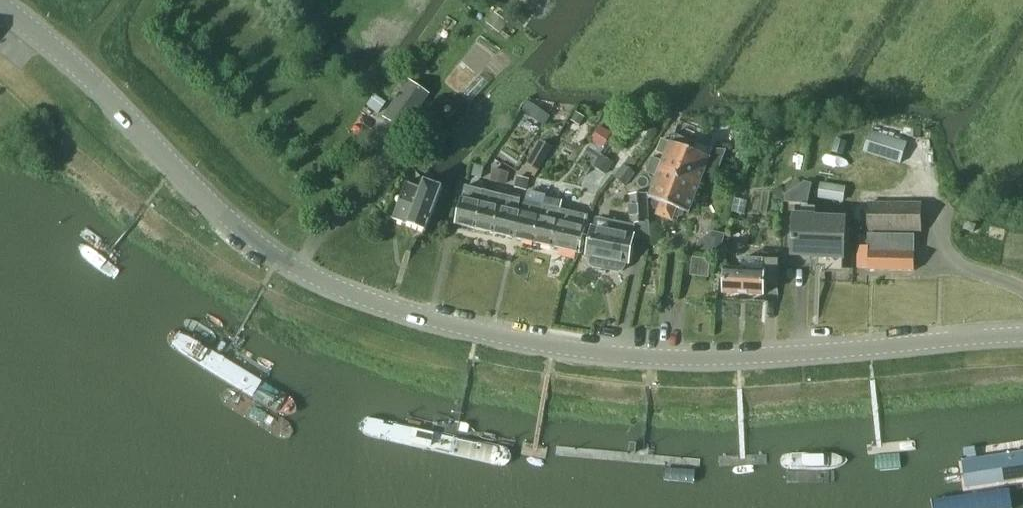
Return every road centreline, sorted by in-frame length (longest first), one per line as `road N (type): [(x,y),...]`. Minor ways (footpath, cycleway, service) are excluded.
road 1 (tertiary): [(1022,344),(679,363),(482,341),(323,282),(259,246),(73,65),(0,7)]

